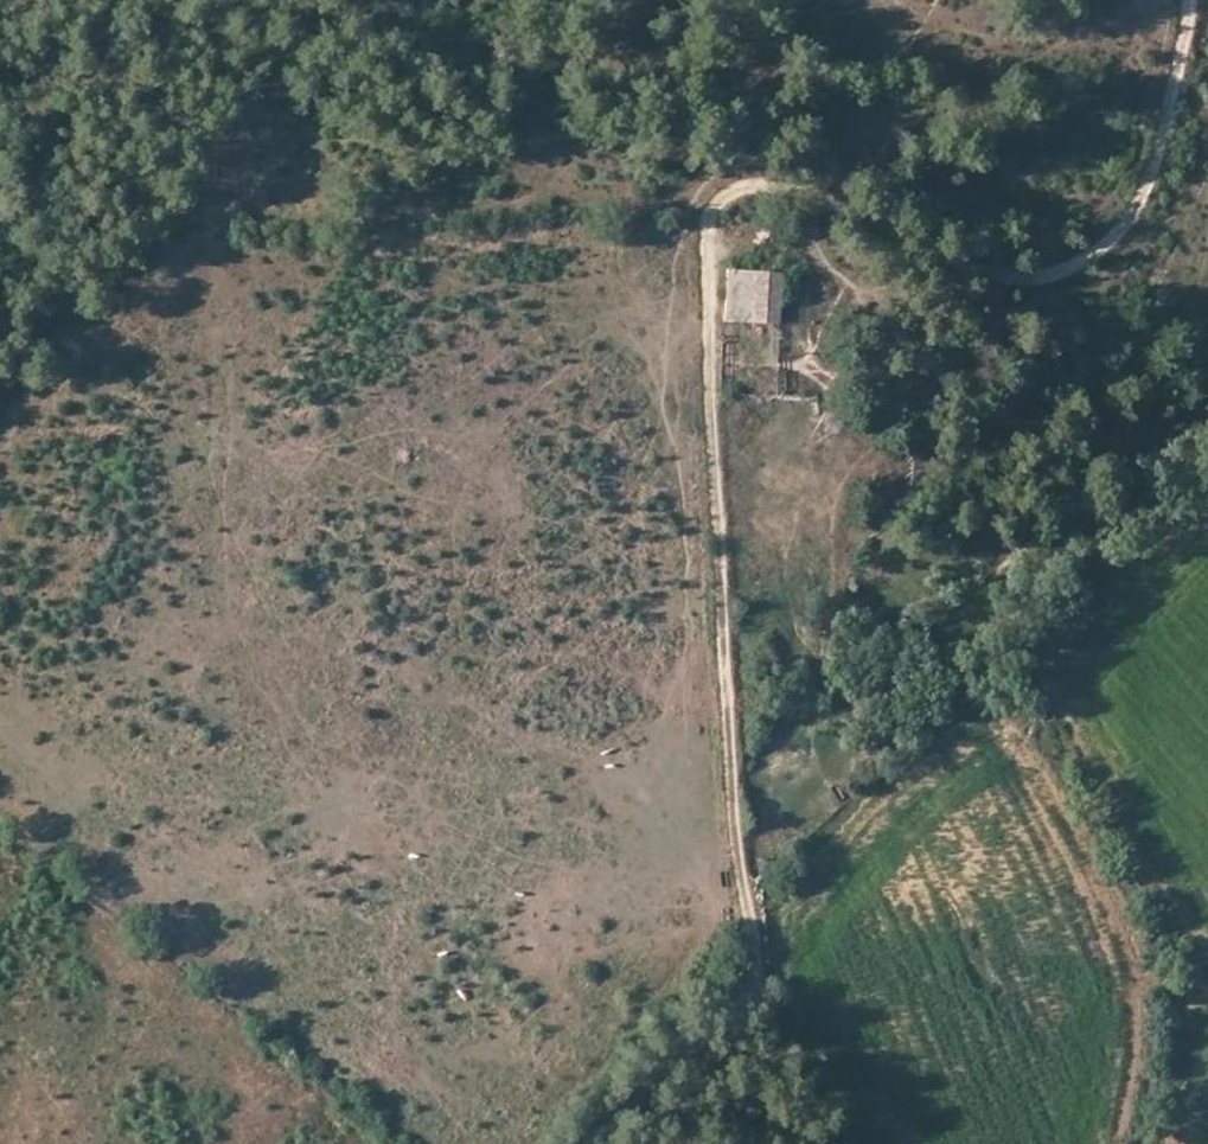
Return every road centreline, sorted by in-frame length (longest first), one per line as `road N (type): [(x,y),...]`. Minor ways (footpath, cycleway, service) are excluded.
road 1 (track): [(1192,0),(1170,126),(1141,210),(1112,266),(1094,281),(1011,275),(775,184),(734,186),(718,205),(706,239),(749,909),(742,1000),(592,1143)]
road 2 (track): [(831,1143),(791,1055),(742,1000)]

